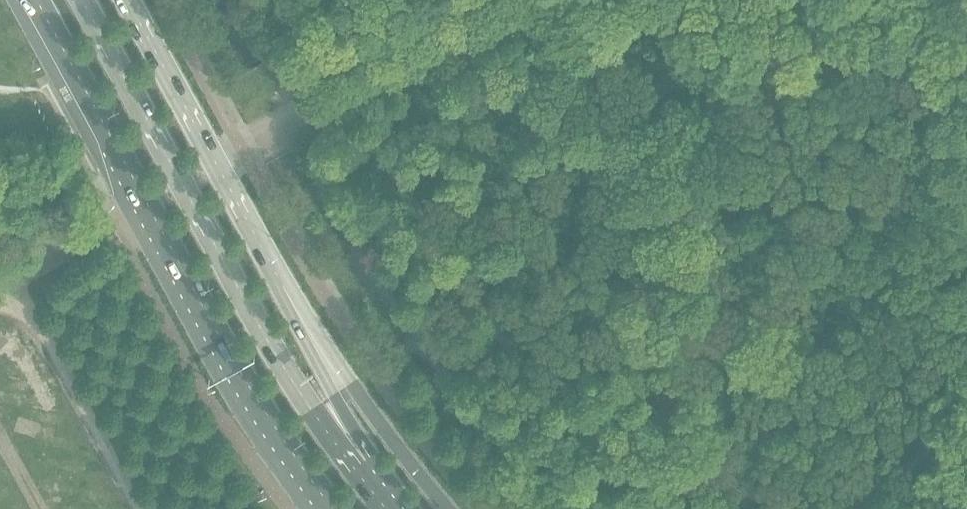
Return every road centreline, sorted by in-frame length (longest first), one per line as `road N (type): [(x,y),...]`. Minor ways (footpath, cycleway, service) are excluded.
road 1 (primary): [(37,0),(234,362),(333,508)]
road 2 (primary): [(355,470),(260,327),(82,0)]
road 3 (primary): [(282,284),(128,0)]
road 4 (tertiary): [(447,508),(282,284)]
road 5 (primary): [(355,470),(341,407),(282,284)]
road 6 (track): [(241,151),(360,81)]

